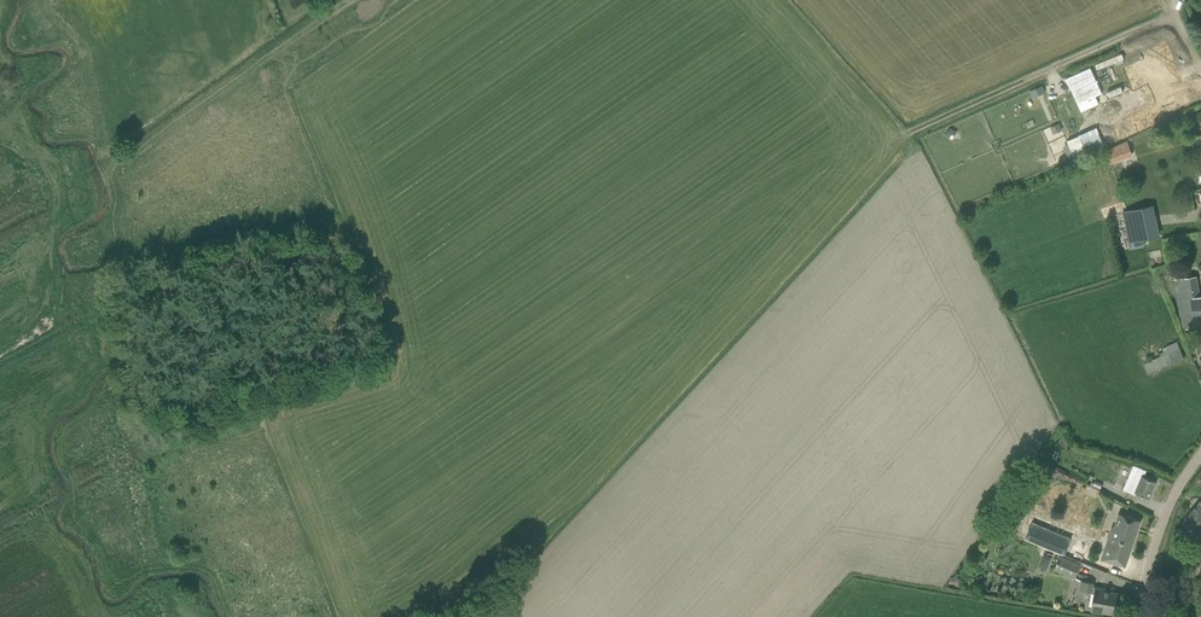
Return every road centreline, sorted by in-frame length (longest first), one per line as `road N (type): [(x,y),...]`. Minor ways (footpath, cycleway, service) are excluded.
road 1 (track): [(1177,18),(911,131),(864,175)]
road 2 (unclassified): [(1136,616),(1166,506),(1200,455)]

